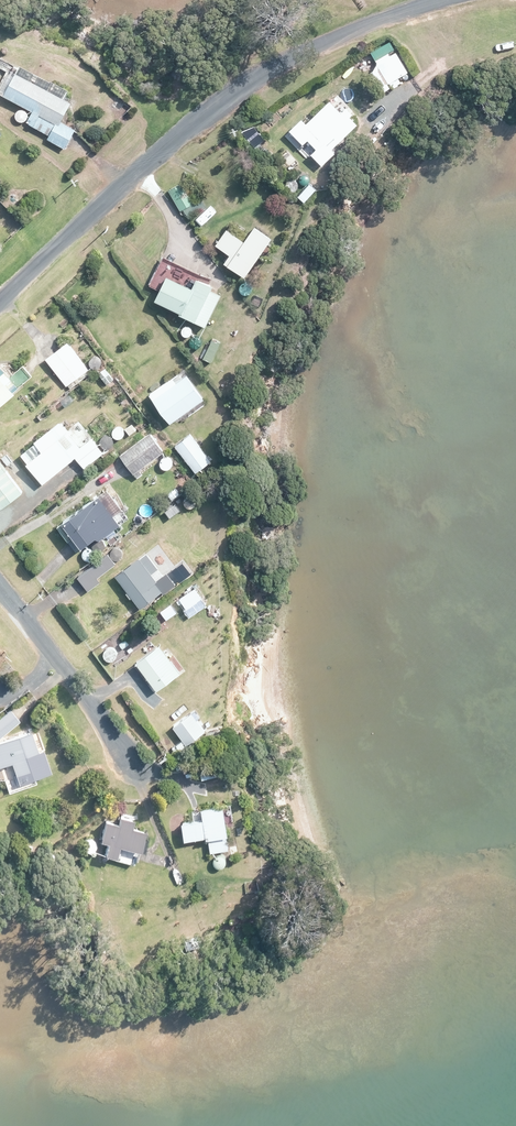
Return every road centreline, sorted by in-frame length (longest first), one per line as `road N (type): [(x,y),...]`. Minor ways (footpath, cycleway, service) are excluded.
road 1 (unclassified): [(0,299),(264,71),(431,0)]
road 2 (residential): [(0,579),(127,751)]

